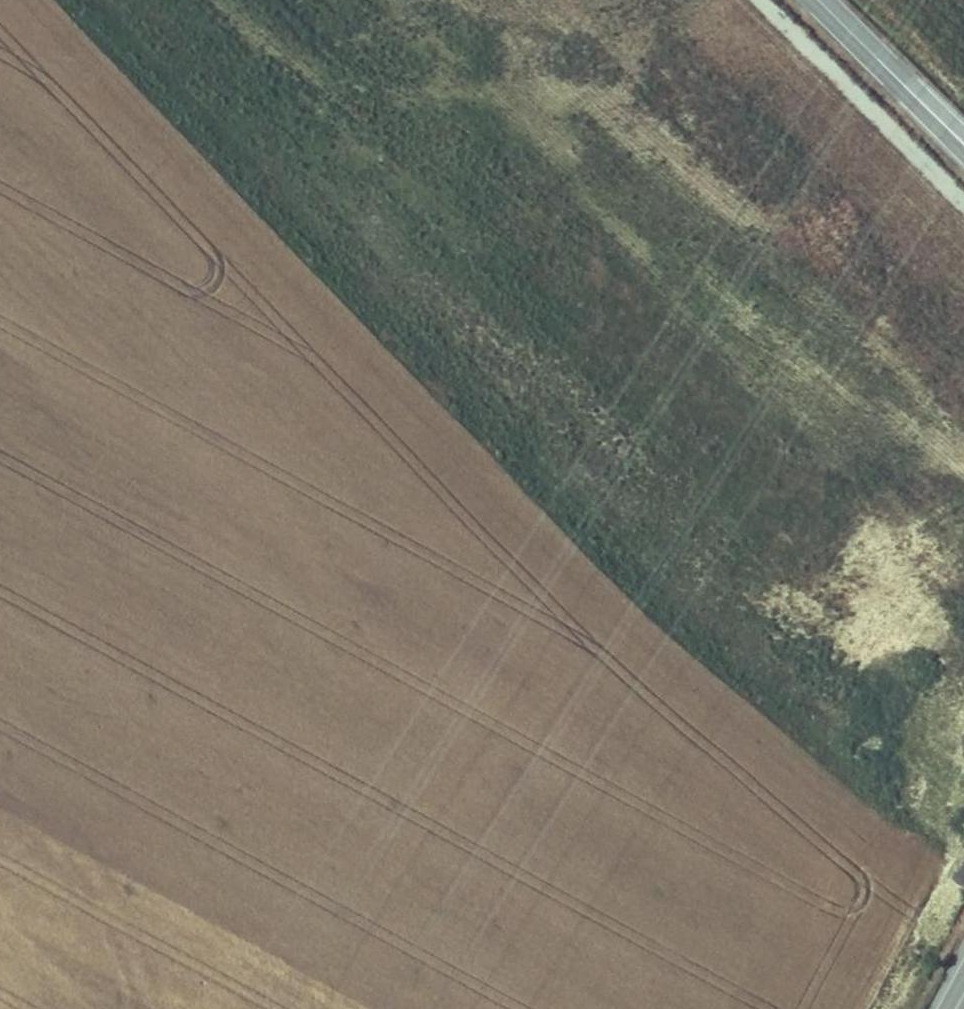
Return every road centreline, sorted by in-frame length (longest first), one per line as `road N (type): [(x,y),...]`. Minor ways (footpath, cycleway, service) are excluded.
road 1 (unclassified): [(822,0),(963,140)]

